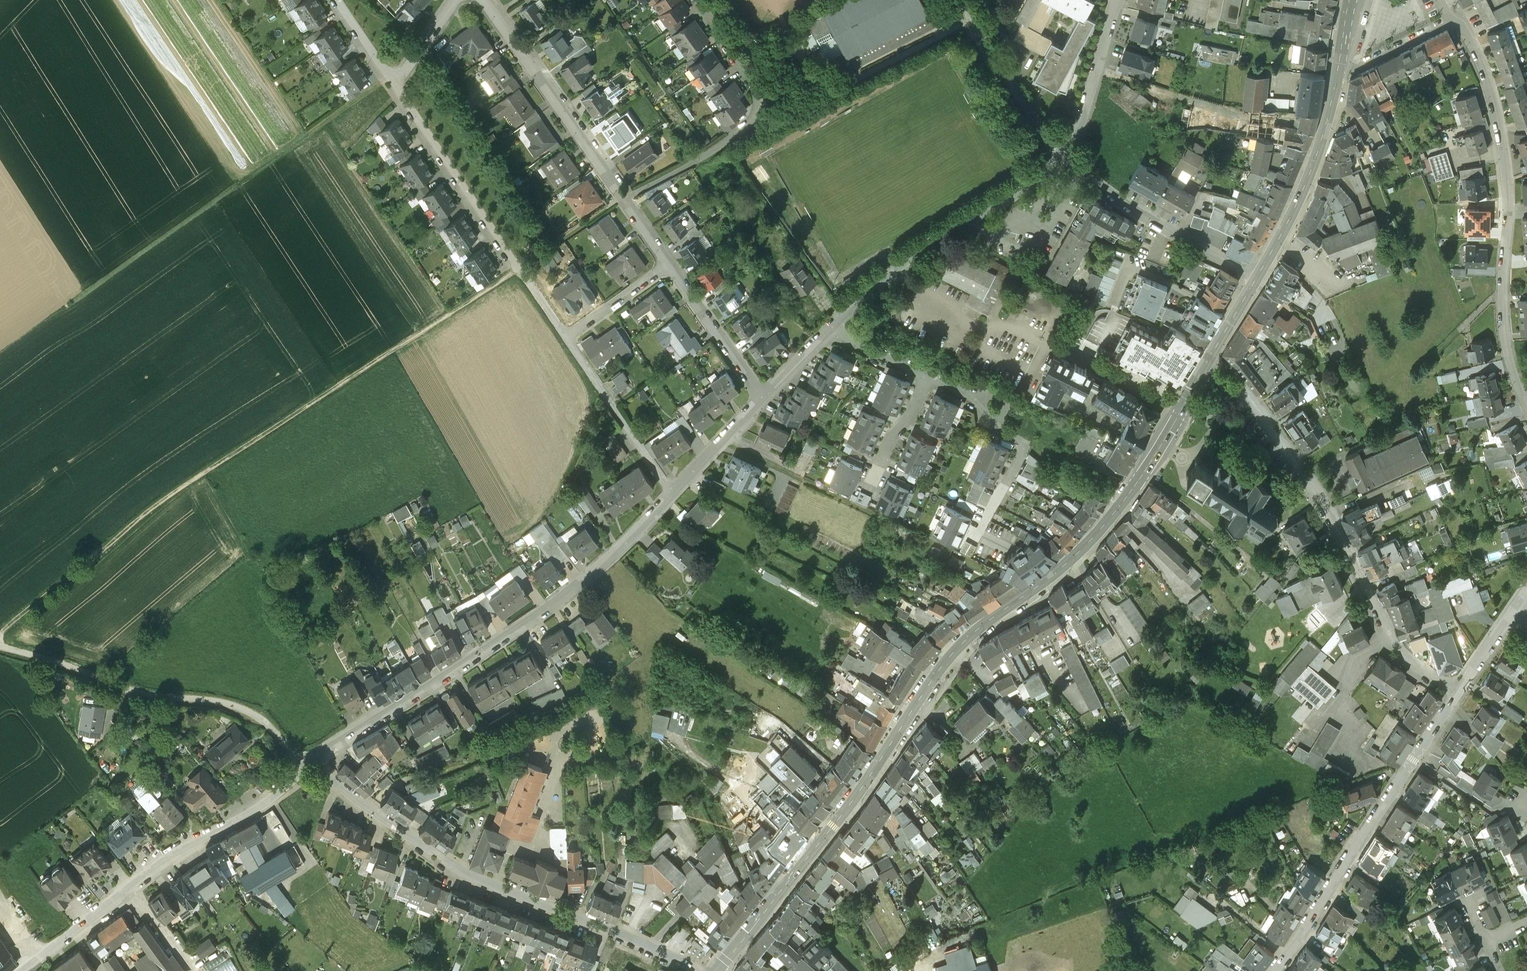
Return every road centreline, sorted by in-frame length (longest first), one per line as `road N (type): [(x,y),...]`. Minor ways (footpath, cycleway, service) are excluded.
road 1 (secondary): [(1203,369),(1113,515),(1059,571),(951,655),(871,776),(716,970)]
road 2 (track): [(0,635),(161,501),(519,267)]
road 3 (residential): [(309,766),(544,611),(673,494)]
road 4 (residential): [(699,970),(454,869),(309,766)]
road 5 (residential): [(1456,695),(1394,652),(1307,479),(1243,394),(1203,369)]
road 6 (residential): [(762,398),(895,271),(1067,155)]
road 7 (residential): [(1471,41),(1504,155),(1505,327),(1526,403)]
road 8 (residential): [(309,766),(255,810),(165,862),(24,970)]
road 9 (unclassified): [(309,766),(253,714),(231,705),(139,695),(0,647)]
road 10 (residential): [(1273,970),(1456,695)]
road 11 (residential): [(568,338),(395,85)]
road 12 (residential): [(624,199),(701,158),(756,114),(753,93),(694,0)]
road 13 (residential): [(624,199),(486,0)]
road 14 (residential): [(1259,278),(1117,199),(1067,155)]
road 15 (secondary): [(1340,68),(1313,168),(1259,278)]
road 16 (residential): [(673,494),(568,338)]
road 17 (residential): [(1067,155),(1024,105),(963,0)]
road 18 (residential): [(1067,155),(1118,0)]
road 19 (residential): [(762,398),(671,266)]
road 20 (residential): [(673,494),(762,398)]
road 21 (residential): [(1340,68),(1356,72),(1456,21)]
road 22 (residential): [(568,338),(671,266)]

